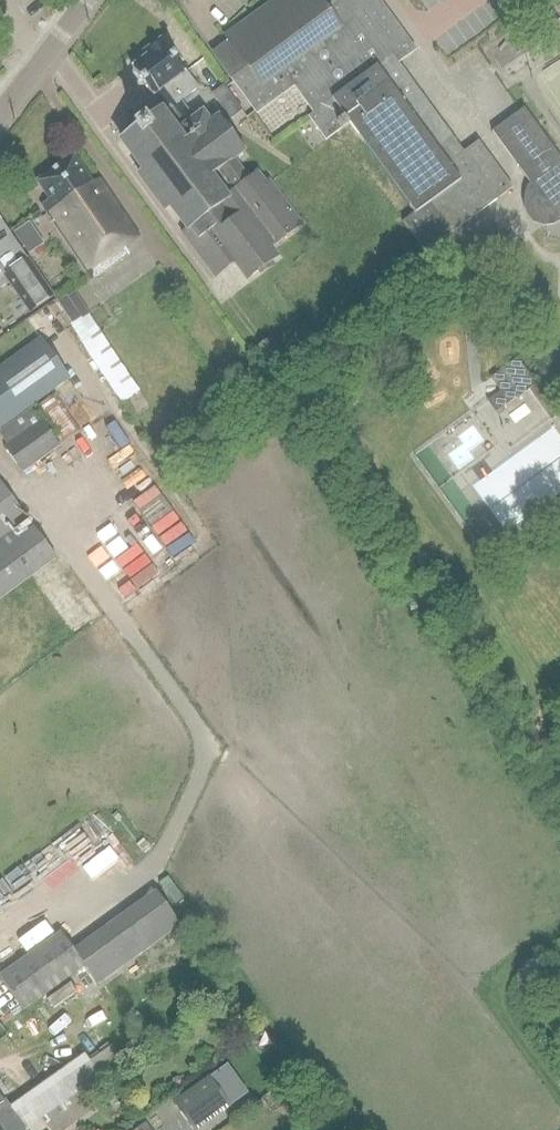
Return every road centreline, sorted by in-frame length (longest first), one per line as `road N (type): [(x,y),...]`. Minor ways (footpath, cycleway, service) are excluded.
road 1 (tertiary): [(0,112),(87,0)]

